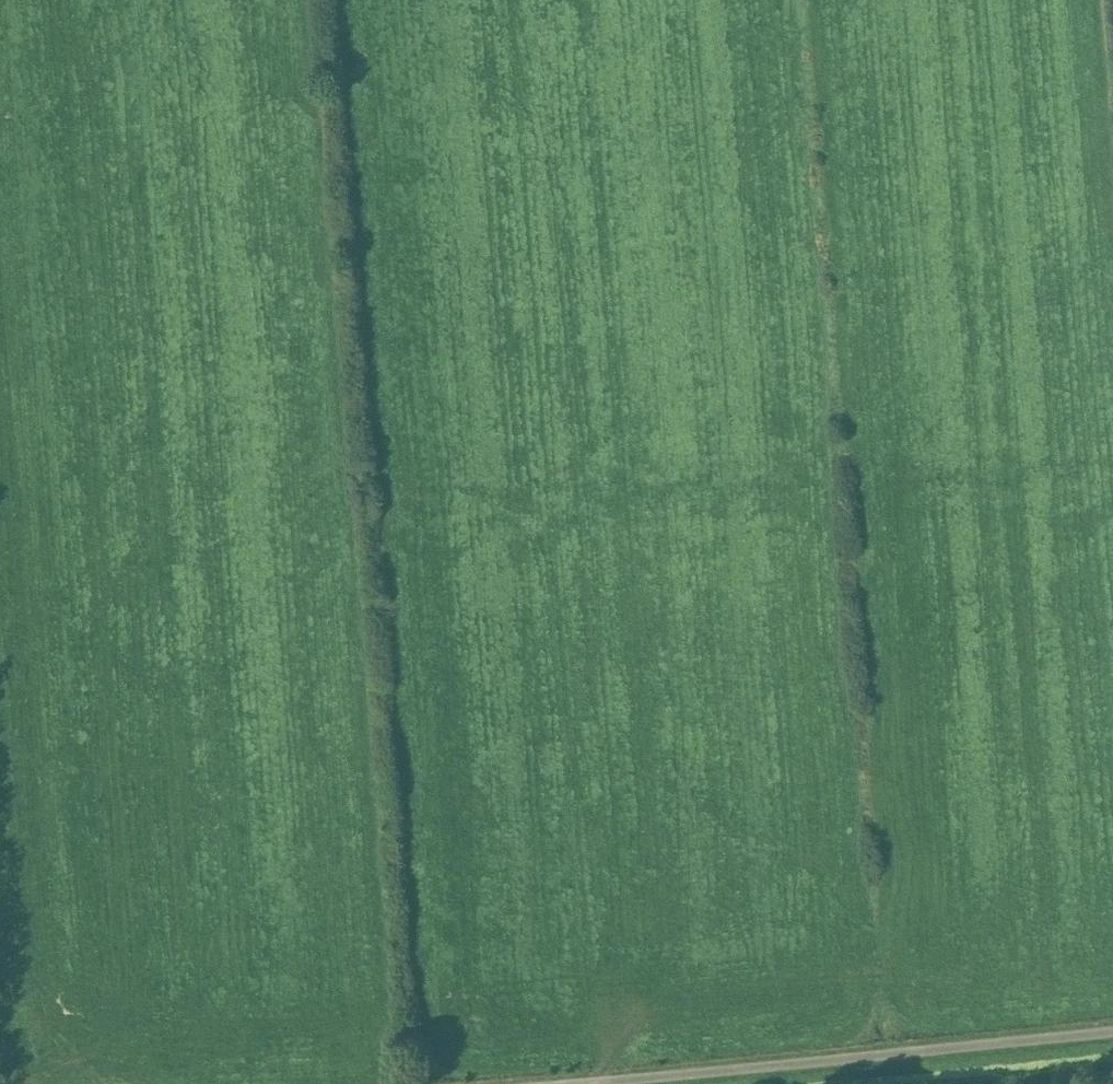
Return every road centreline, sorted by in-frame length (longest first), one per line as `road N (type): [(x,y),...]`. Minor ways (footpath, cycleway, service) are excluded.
road 1 (track): [(579,1083),(1112,1033)]

